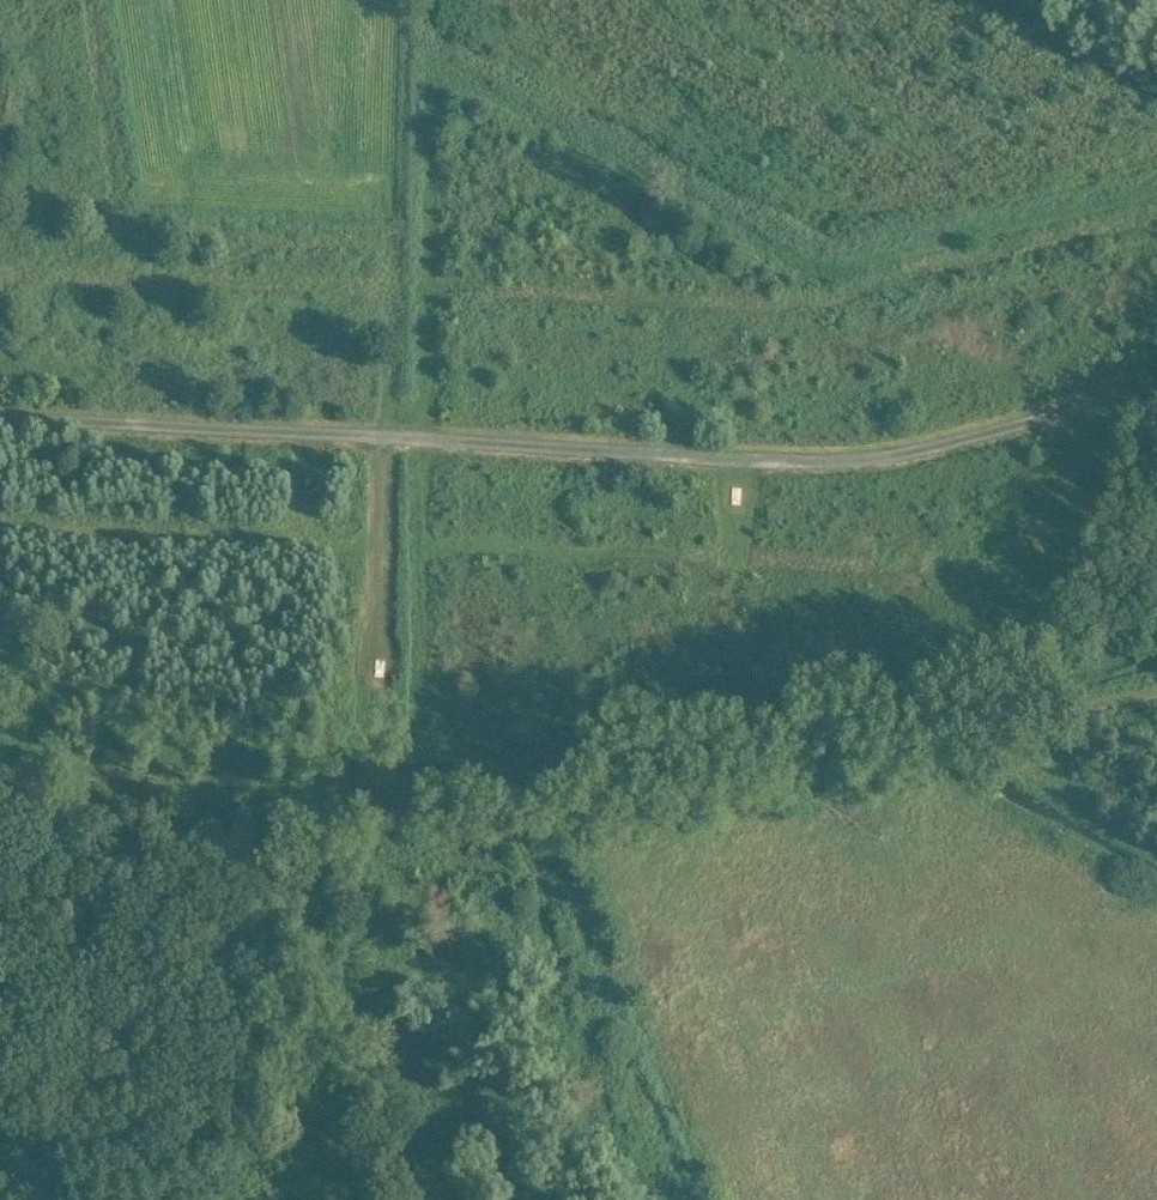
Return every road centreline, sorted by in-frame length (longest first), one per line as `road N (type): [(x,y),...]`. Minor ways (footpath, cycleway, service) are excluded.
road 1 (track): [(1156,696),(955,747),(638,790),(321,803),(117,785),(0,760)]
road 2 (track): [(982,741),(1156,843)]

